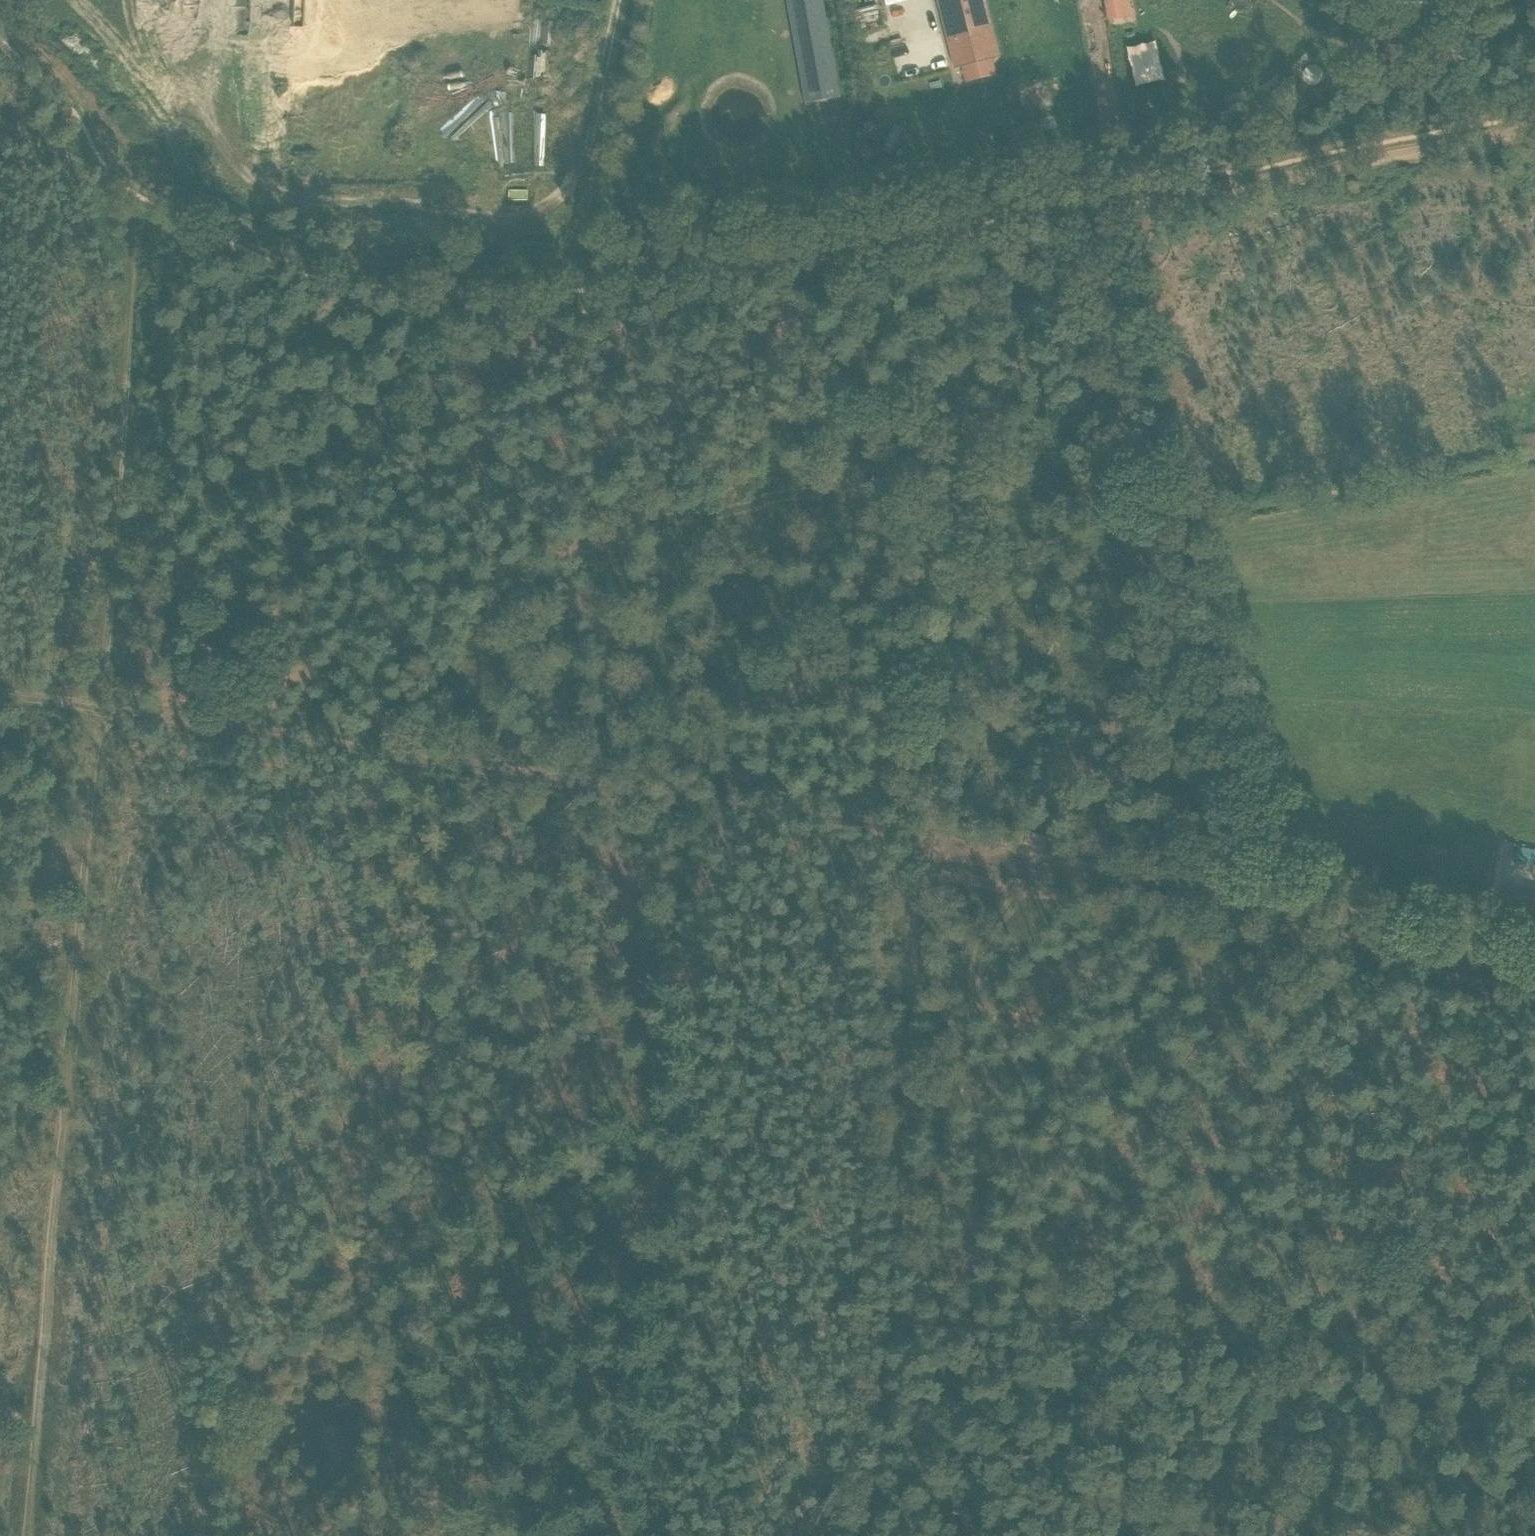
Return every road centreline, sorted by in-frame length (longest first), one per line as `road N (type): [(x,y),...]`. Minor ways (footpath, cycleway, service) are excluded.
road 1 (track): [(930,837),(711,807),(451,758),(101,710)]
road 2 (track): [(101,710),(29,1535)]
road 3 (track): [(1225,901),(1089,207)]
road 4 (track): [(874,1535),(930,837)]
road 5 (track): [(985,226),(930,837)]
road 6 (track): [(101,710),(143,189)]
road 7 (track): [(1089,207),(1534,121)]
road 8 (track): [(143,189),(227,229),(359,274),(573,284)]
road 9 (track): [(573,284),(985,226)]
road 10 (track): [(1534,970),(1225,901)]
road 11 (track): [(930,837),(1225,901)]
road 12 (track): [(0,22),(82,104),(112,158),(143,189)]
road 13 (track): [(619,0),(597,123),(575,188)]
road 14 (track): [(143,189),(0,118)]

